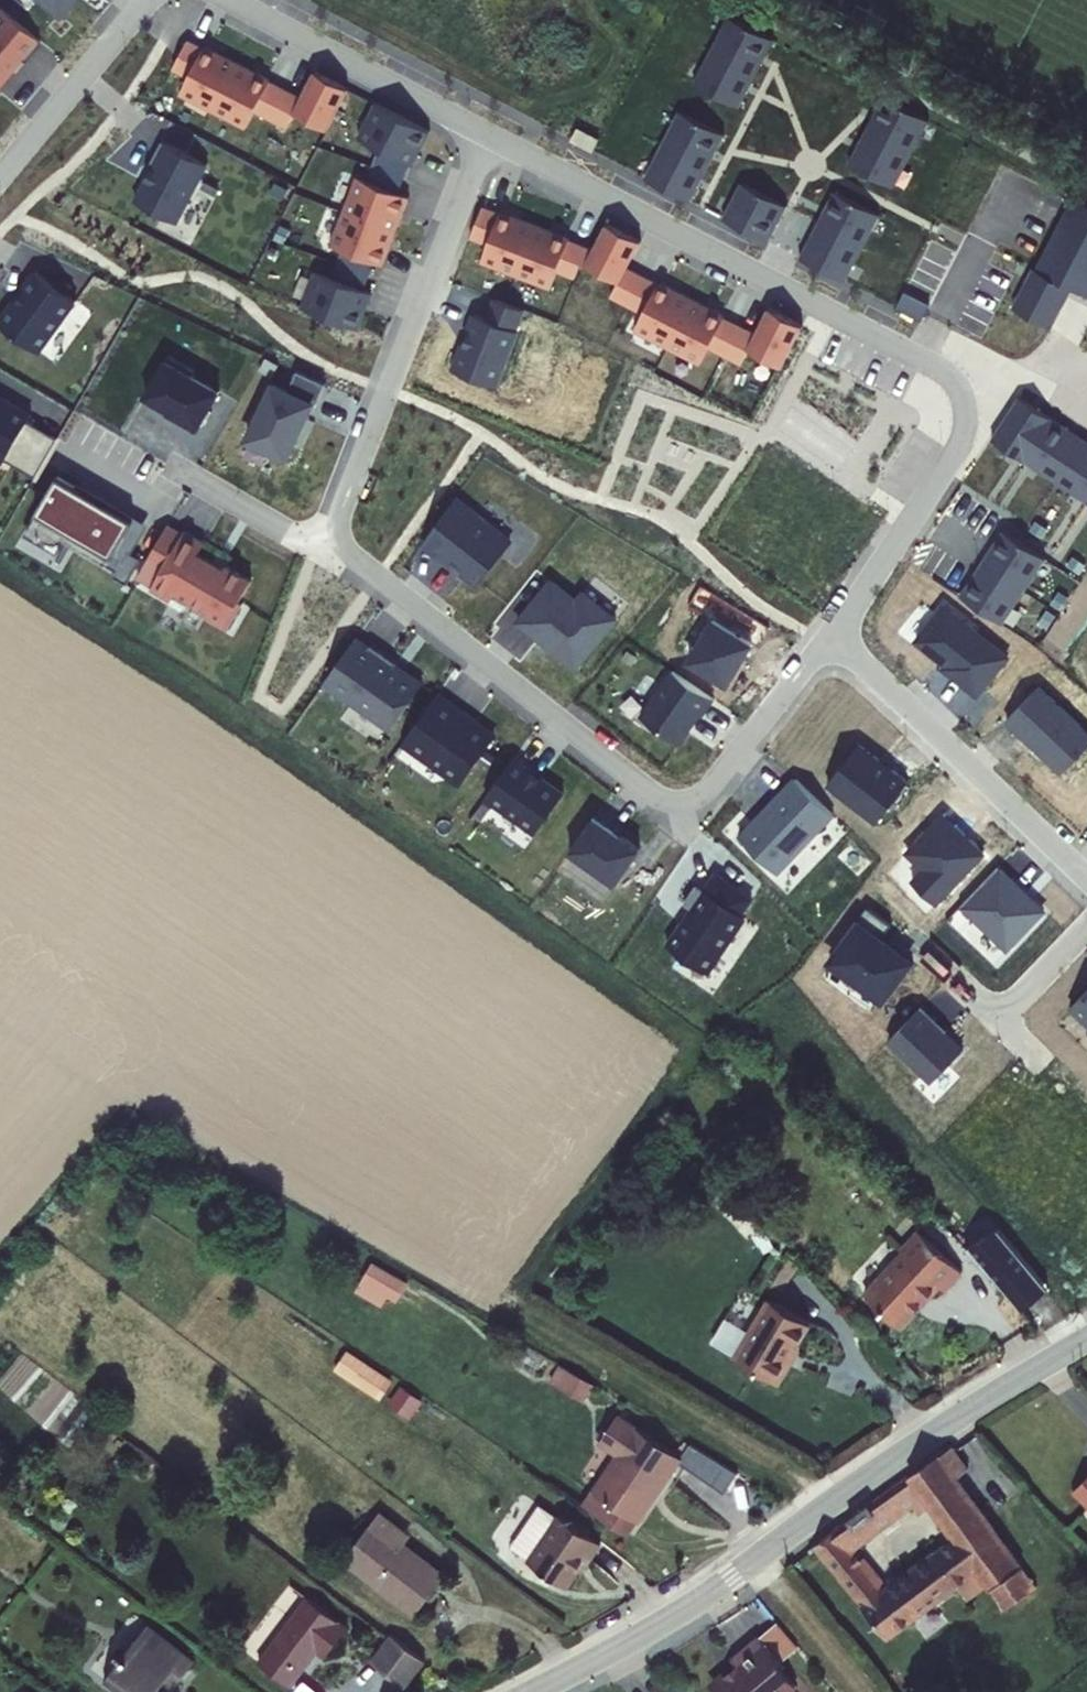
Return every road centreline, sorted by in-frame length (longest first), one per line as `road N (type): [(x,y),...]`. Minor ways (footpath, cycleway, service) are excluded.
road 1 (residential): [(826,640),(958,449),(965,408),(956,381),(935,362),(489,137)]
road 2 (residential): [(1086,1340),(885,1467),(672,1617),(530,1691)]
road 3 (residential): [(826,640),(711,785),(691,796),(665,795),(624,772),(357,562),(342,539)]
road 4 (residential): [(342,539),(343,505),(489,137)]
road 5 (residential): [(826,640),(1086,879)]
road 6 (residential): [(489,137),(227,0)]
road 7 (residential): [(149,0),(0,174)]
road 8 (residential): [(342,539),(283,529),(176,466)]

